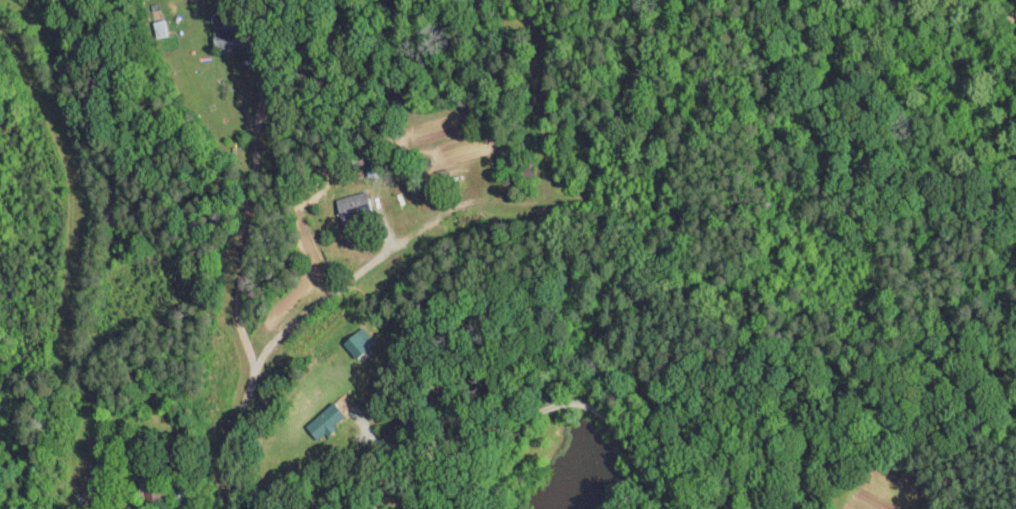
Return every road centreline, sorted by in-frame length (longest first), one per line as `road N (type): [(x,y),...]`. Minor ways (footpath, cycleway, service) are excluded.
road 1 (residential): [(231,508),(236,419),(249,371),(276,341),(322,300),(461,207),(540,204),(548,48),(530,29),(495,30)]

